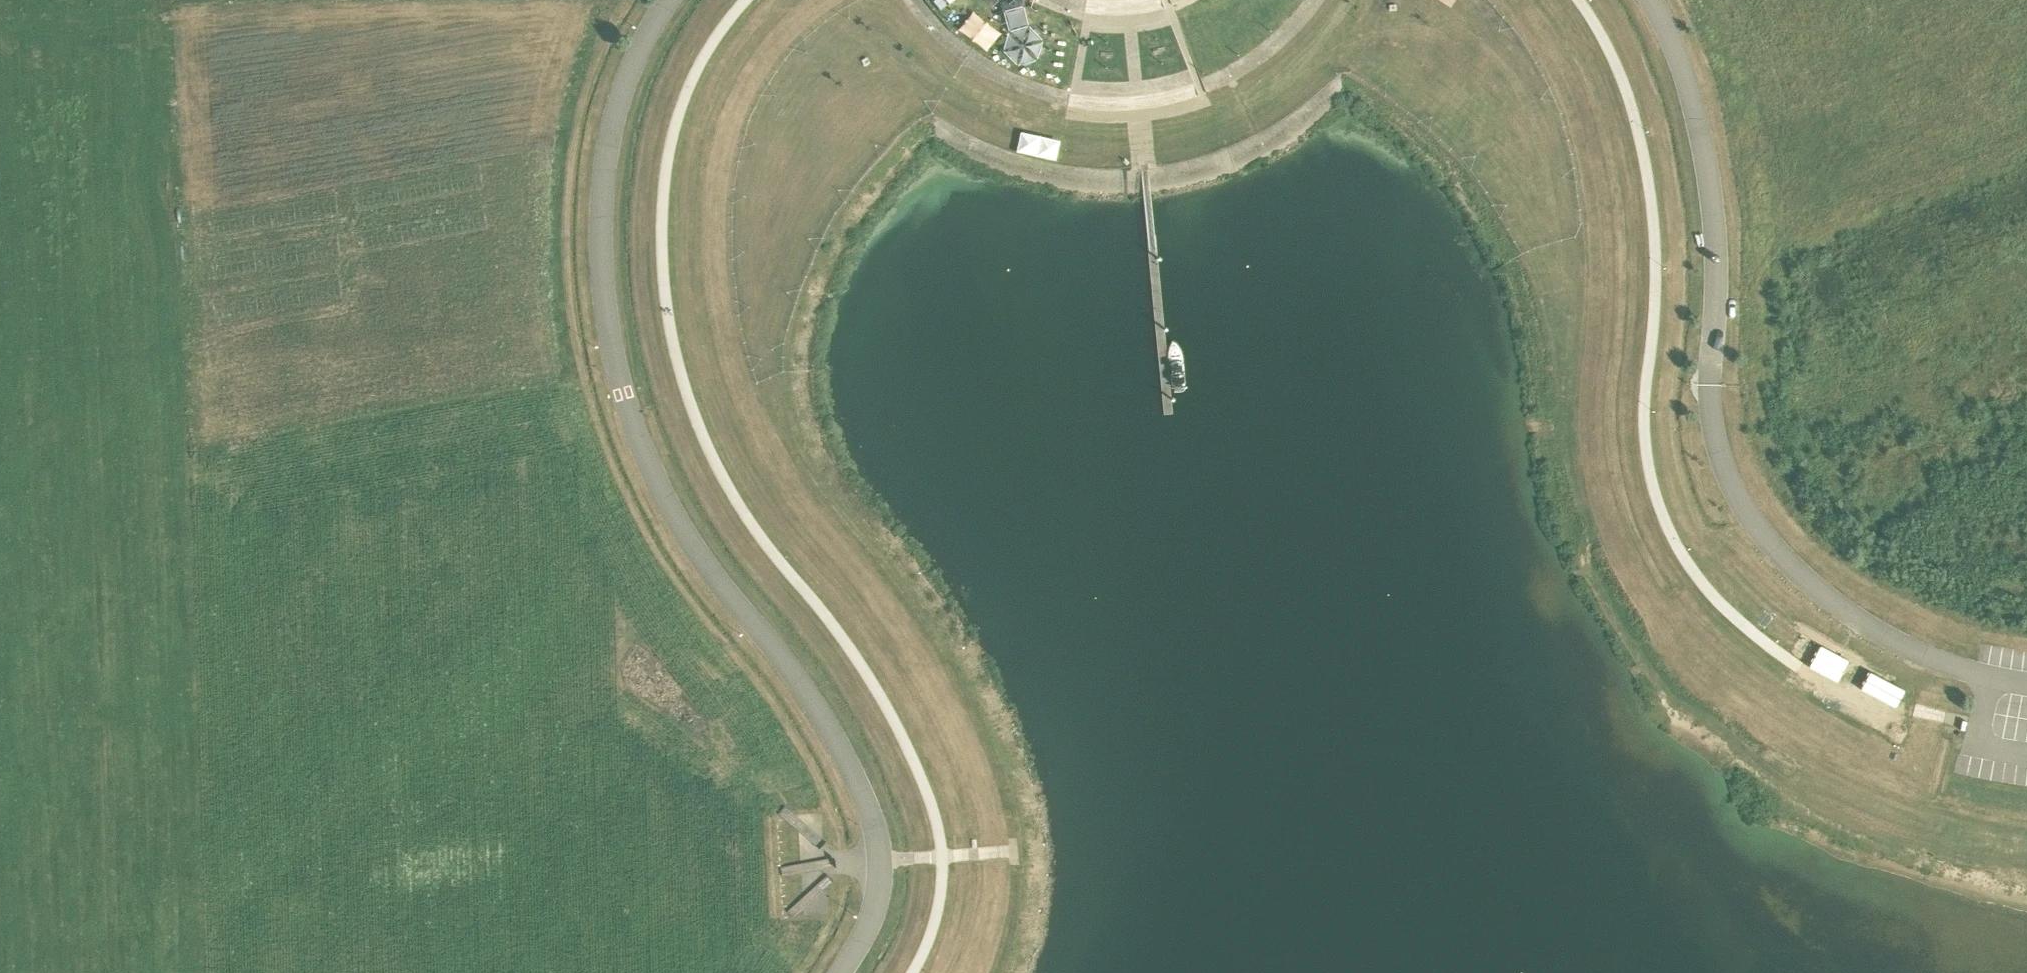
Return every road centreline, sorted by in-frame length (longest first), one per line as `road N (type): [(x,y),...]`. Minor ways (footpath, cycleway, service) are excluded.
road 1 (unclassified): [(841,972),(872,920),(880,863),(874,827),(805,690),(714,580),(671,512),(612,350),(603,296),(603,177),(634,55),(666,0)]
road 2 (unclassified): [(1651,0),(1687,83),(1704,159),(1715,249),(1712,434),(1732,484),(1771,541),(1828,598),(1920,651),(1990,676)]

